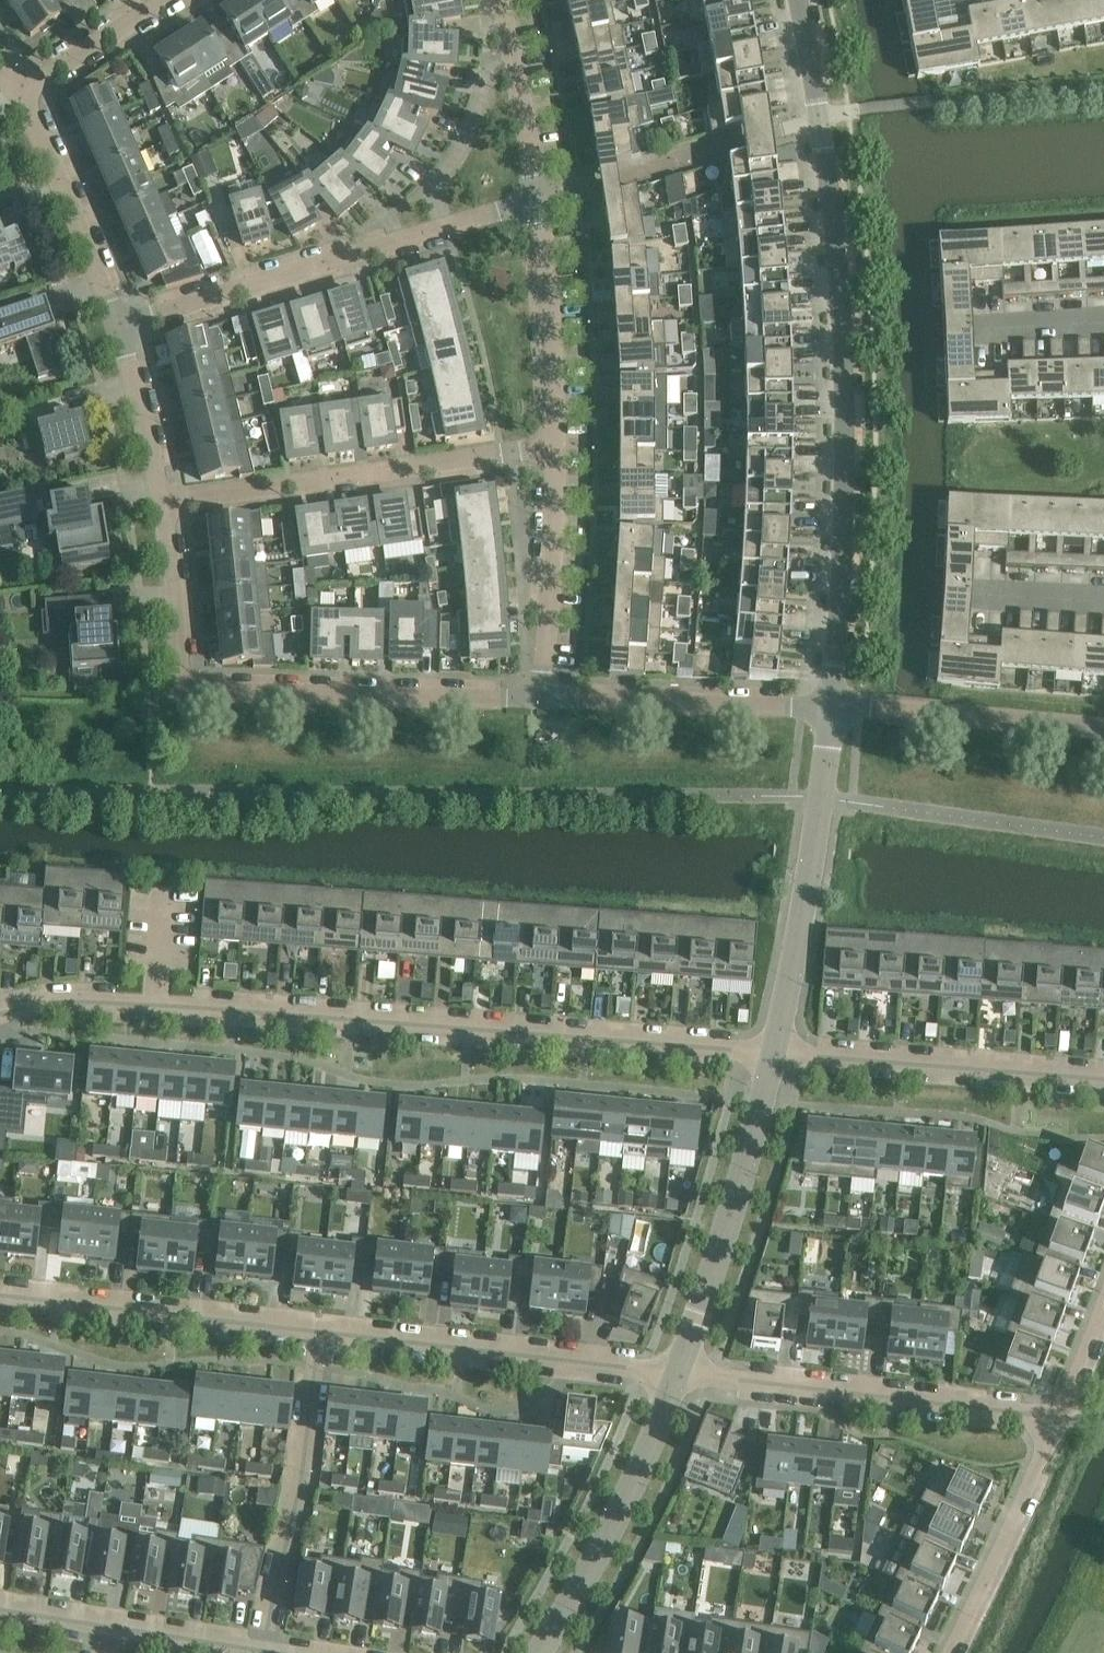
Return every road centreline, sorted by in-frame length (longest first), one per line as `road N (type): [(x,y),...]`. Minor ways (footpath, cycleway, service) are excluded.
road 1 (residential): [(774,1053),(157,1005),(72,1001),(0,1014)]
road 2 (unclassified): [(833,705),(849,475),(846,333),(823,116),(801,0)]
road 3 (residential): [(541,700),(186,686),(178,674),(163,505)]
road 4 (residential): [(120,326),(539,201)]
road 5 (residential): [(163,505),(556,444)]
road 6 (residential): [(678,1374),(1061,1417)]
road 7 (residential): [(319,1331),(678,1374)]
road 8 (unclassified): [(678,1374),(774,1053)]
road 9 (residential): [(1103,1078),(774,1053)]
road 10 (residential): [(262,1650),(302,1475),(319,1331)]
road 11 (residential): [(0,1294),(319,1331)]
road 12 (unclassified): [(539,1652),(632,1485),(678,1374)]
road 13 (residential): [(833,705),(541,700)]
road 14 (residential): [(822,799),(1103,837)]
road 15 (residential): [(953,1652),(1061,1417)]
road 16 (unclassified): [(774,1053),(822,799)]
road 17 (residential): [(541,700),(556,444)]
road 18 (residential): [(120,326),(73,205),(16,93)]
road 19 (residential): [(556,444),(539,201)]
road 20 (residential): [(875,706),(1103,728)]
road 21 (residential): [(539,201),(500,0)]
road 22 (residential): [(163,505),(120,326)]
road 23 (residential): [(16,93),(160,0)]
road 24 (residential): [(106,1626),(262,1650)]

